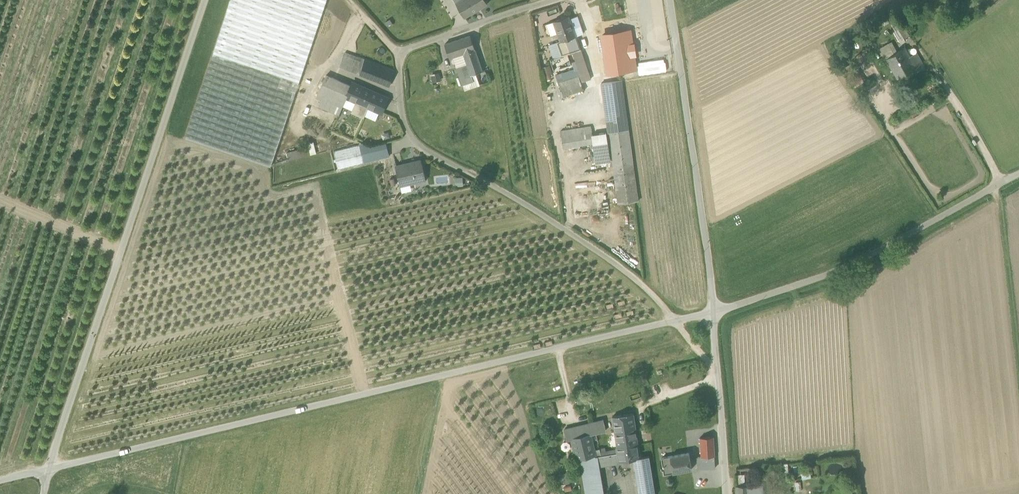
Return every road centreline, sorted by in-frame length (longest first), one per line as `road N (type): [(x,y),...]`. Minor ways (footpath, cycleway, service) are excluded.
road 1 (track): [(0,481),(716,311)]
road 2 (track): [(205,0),(48,470)]
road 3 (unclassified): [(398,52),(404,123),(414,142),(533,206),(646,286),(718,386)]
road 4 (unclassified): [(716,311),(867,259),(1018,172)]
road 5 (unclassified): [(716,311),(671,0)]
road 6 (unclassified): [(398,52),(552,0)]
road 7 (track): [(1004,180),(931,70)]
road 8 (track): [(0,199),(121,250)]

